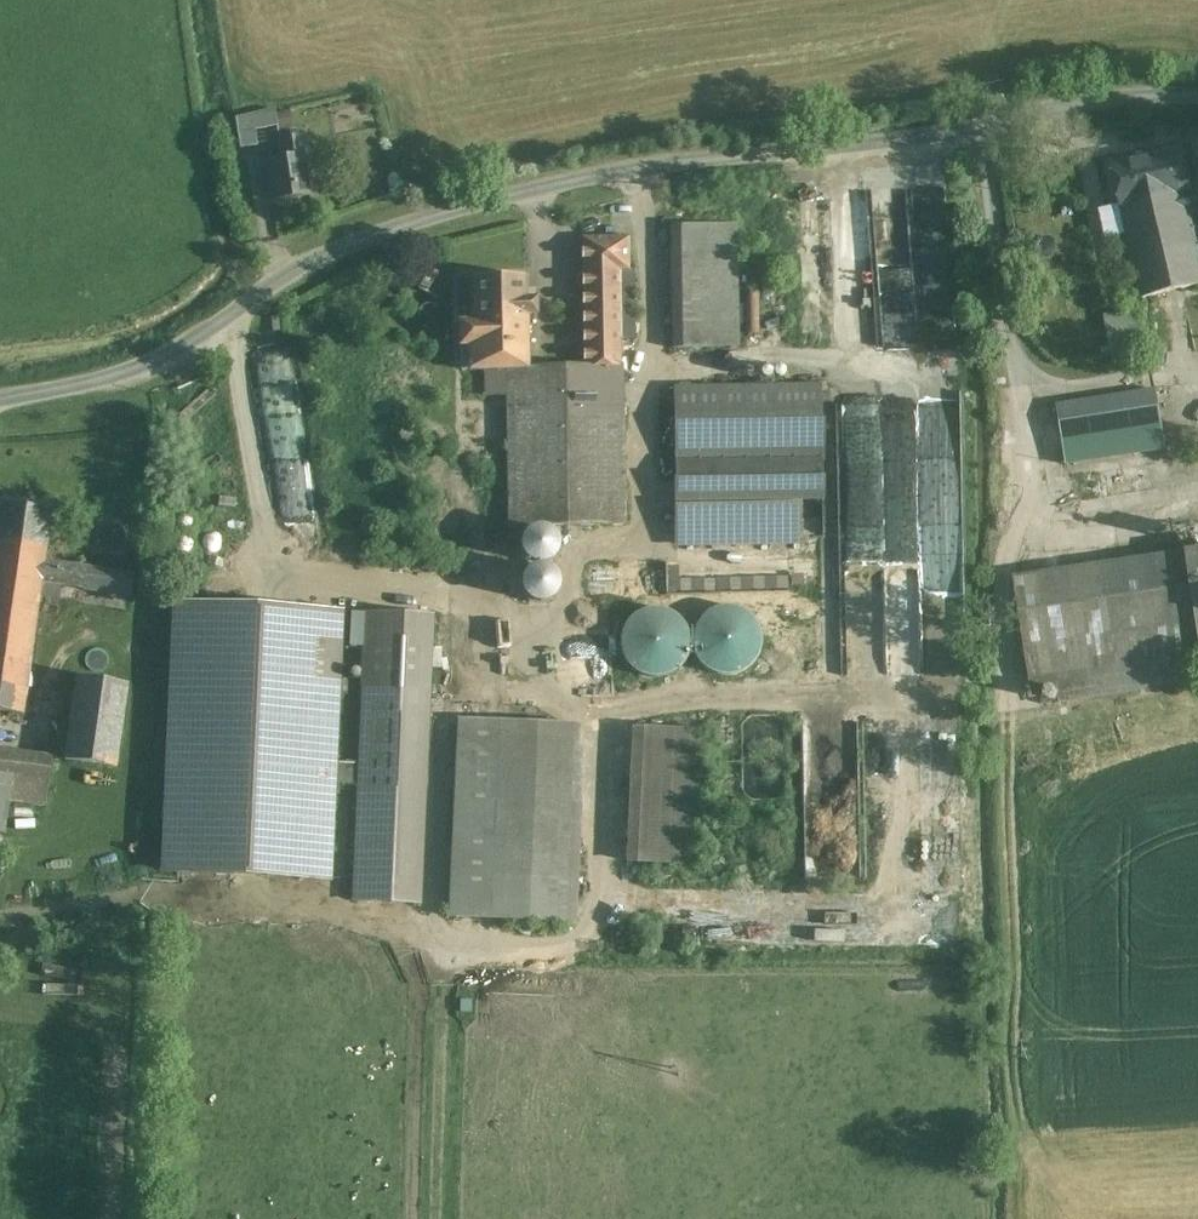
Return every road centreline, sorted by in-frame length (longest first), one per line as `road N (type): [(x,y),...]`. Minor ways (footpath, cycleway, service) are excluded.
road 1 (unclassified): [(1197,91),(1102,100),(881,139),(656,161),(521,191),(384,233),(243,299),(177,355),(76,390),(0,402)]

